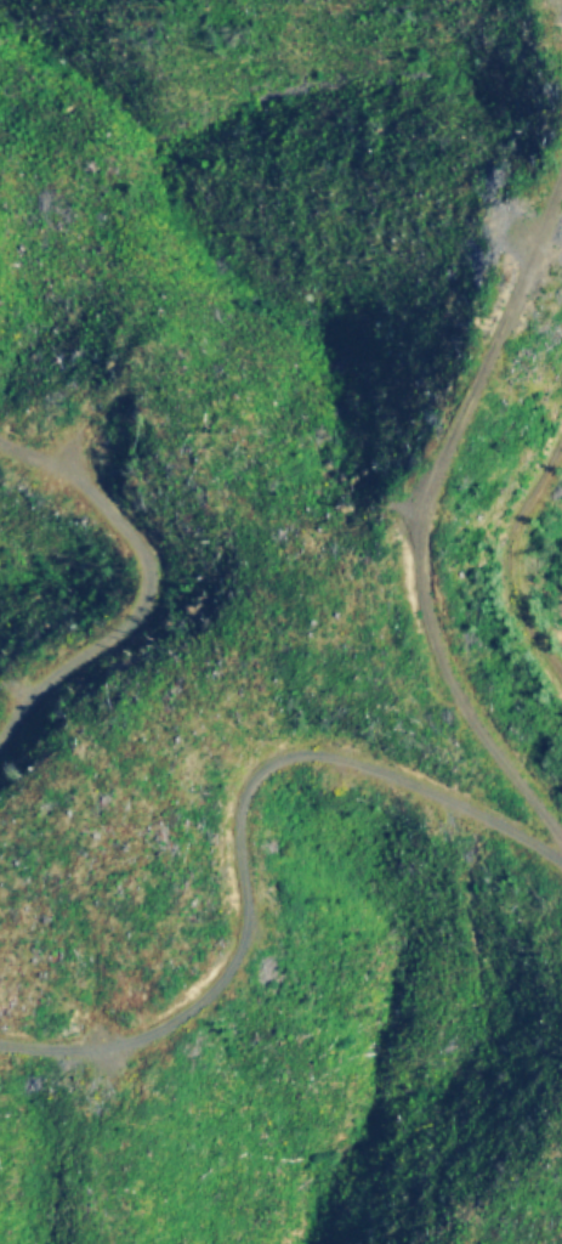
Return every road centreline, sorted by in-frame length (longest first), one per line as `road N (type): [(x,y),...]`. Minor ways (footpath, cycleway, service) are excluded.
road 1 (track): [(561,859),(438,795),(330,754),(277,765),(263,836),(289,942),(232,1024),(134,1057),(0,1050)]
road 2 (track): [(561,301),(469,462),(442,634),(561,840)]
road 3 (track): [(0,707),(57,629),(95,607),(110,537),(38,468),(0,448)]

